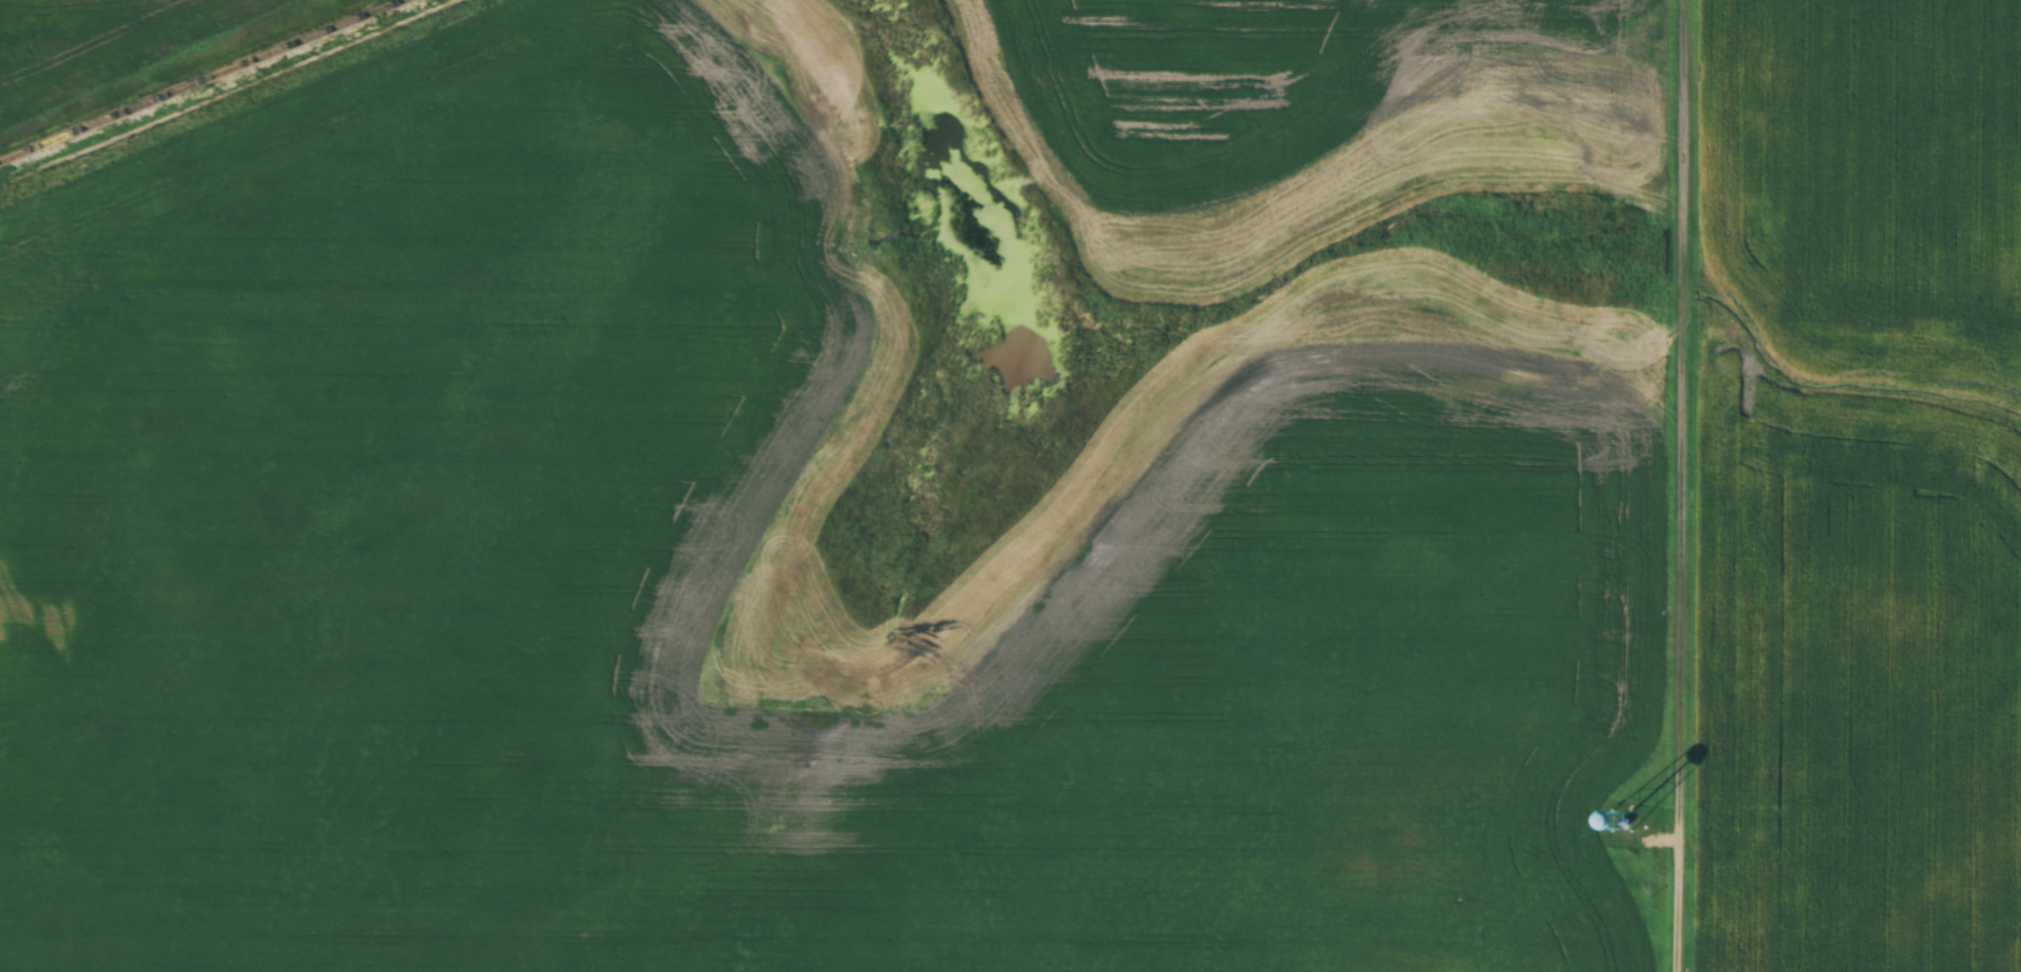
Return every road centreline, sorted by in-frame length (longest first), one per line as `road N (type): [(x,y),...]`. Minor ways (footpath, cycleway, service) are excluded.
road 1 (residential): [(1677,971),(1678,0)]

